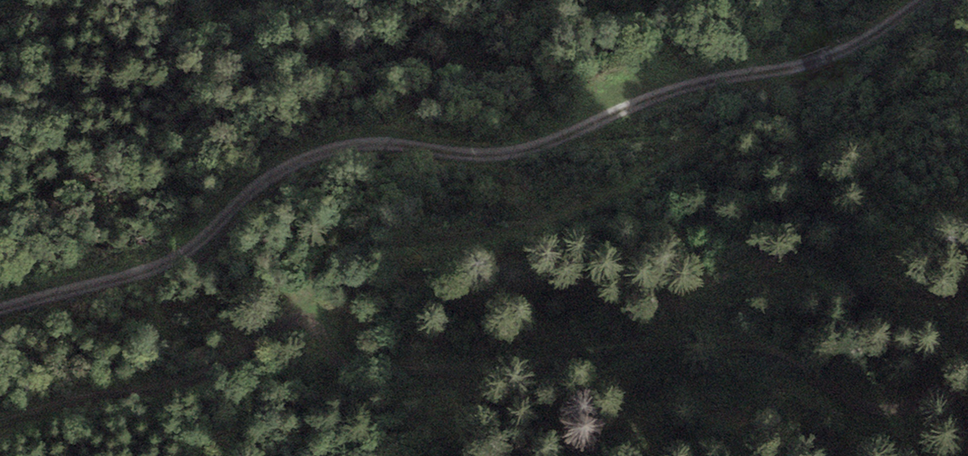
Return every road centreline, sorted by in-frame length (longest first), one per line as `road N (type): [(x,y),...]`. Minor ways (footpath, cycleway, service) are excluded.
road 1 (track): [(942,0),(821,61),(698,87),(530,148),(380,146),(317,155),(283,170),(193,247),(0,312)]
road 2 (track): [(306,308),(320,320),(338,364),(366,373),(724,343),(758,347),(849,401),(876,407),(921,400),(967,365)]
road 3 (track): [(0,428),(35,411),(185,381),(232,362),(282,316),(306,308),(336,250),(512,235)]

